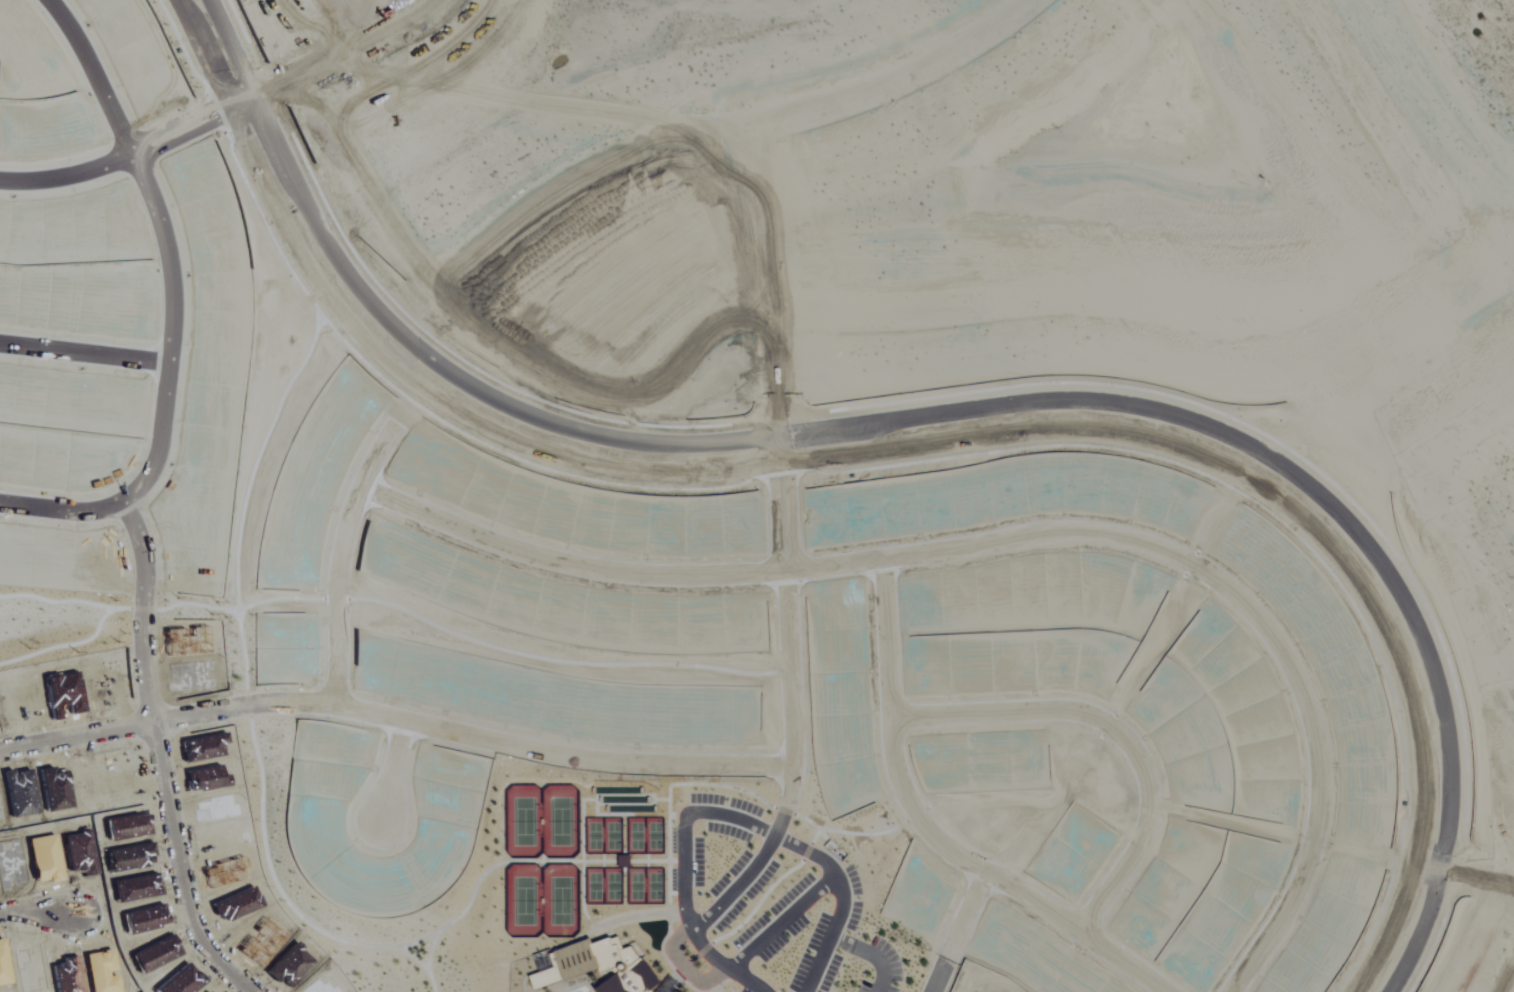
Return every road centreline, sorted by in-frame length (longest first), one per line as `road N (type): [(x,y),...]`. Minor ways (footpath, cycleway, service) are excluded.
road 1 (residential): [(176,0),(293,246),(354,333),(420,397),(536,462),(641,480),(782,482),(1063,443),(1176,457),(1280,504),(1360,601),(1412,703),(1418,843),(1352,991)]
road 2 (residential): [(1395,991),(1451,844),(1442,694),(1387,581),(1291,472),(1184,424),(1066,406),(779,449),(653,449),(542,427),(440,372),(365,304),(315,221),(216,0)]
road 3 (residential): [(1236,991),(1282,923),(1309,857),(1317,781),(1291,667),(1197,569),(1126,541),(1066,533),(888,569),(680,579),(546,559),(368,488)]
road 4 (residential): [(41,0),(108,89),(168,228),(175,275),(163,452),(123,503),(79,512),(0,506)]
road 5 (residential): [(157,721),(235,703),(341,703),(556,752),(794,764)]
road 6 (residential): [(888,569),(904,787),(939,844),(1086,931),(1168,991)]
road 7 (residential): [(895,723),(1040,718),(1107,729),(1133,758),(1149,797),(1144,838),(1086,931)]
road 8 (residential): [(440,372),(391,433),(345,548),(341,703)]
road 9 (residential): [(794,764),(779,449)]
road 10 (residential): [(260,991),(199,922),(157,721)]
road 11 (residential): [(259,102),(142,157),(60,183),(0,182)]
road 12 (residential): [(123,503),(145,544),(144,648),(157,721)]
road 13 (residential): [(0,347),(169,366)]
road 14 (residential): [(0,752),(157,721)]
road 15 (residential): [(935,991),(985,875)]

